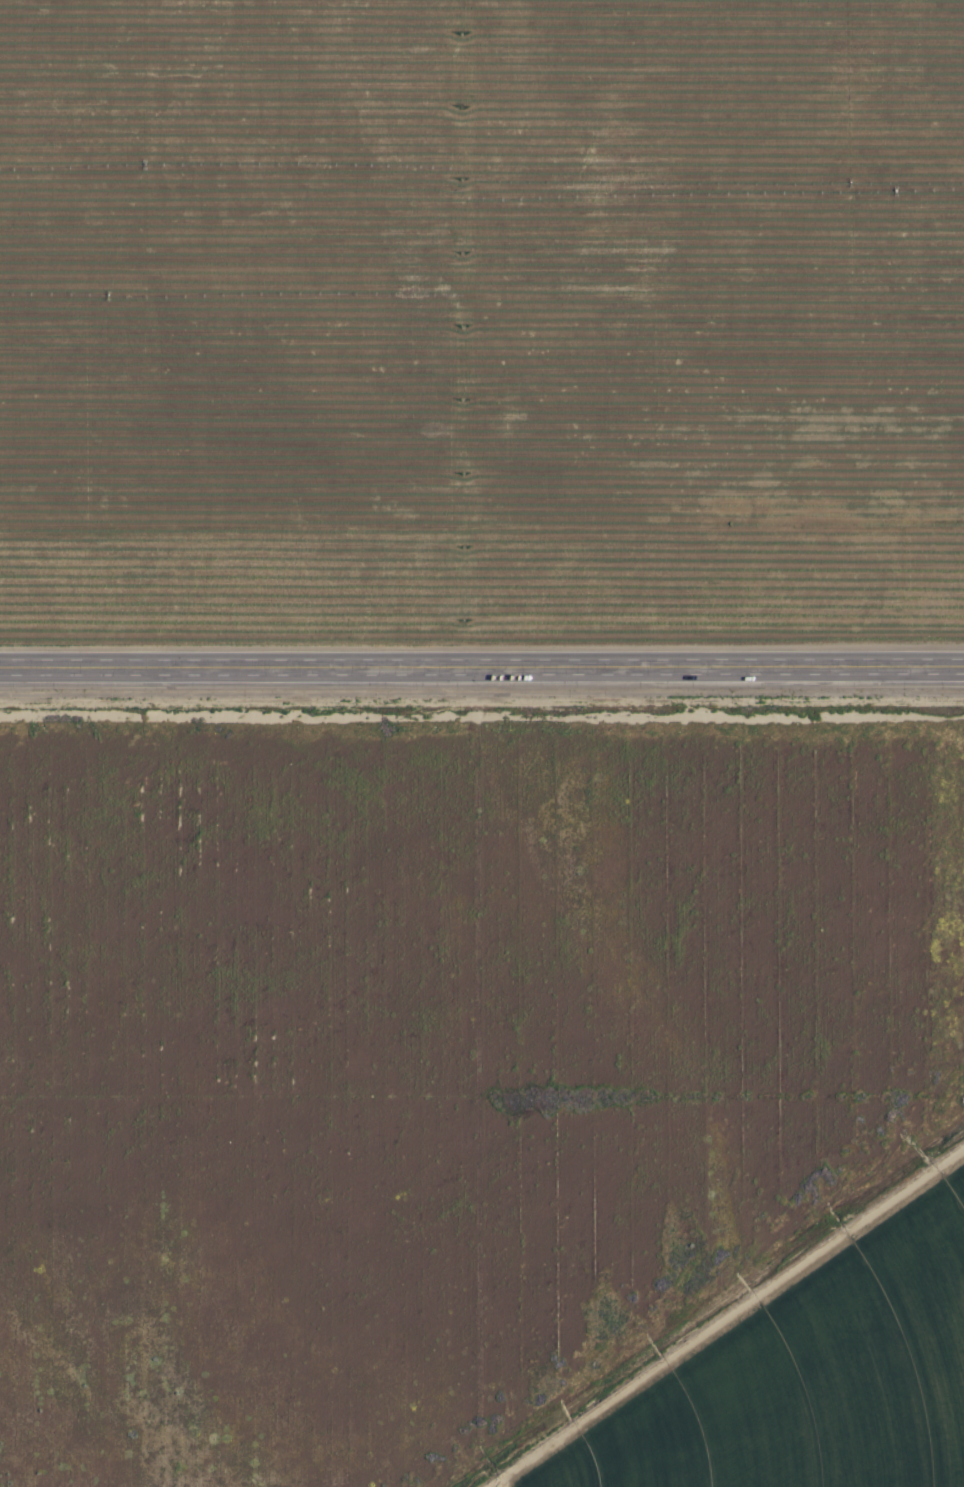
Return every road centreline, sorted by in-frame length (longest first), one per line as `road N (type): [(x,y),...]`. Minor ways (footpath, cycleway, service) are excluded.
road 1 (secondary): [(0,661),(963,655)]

